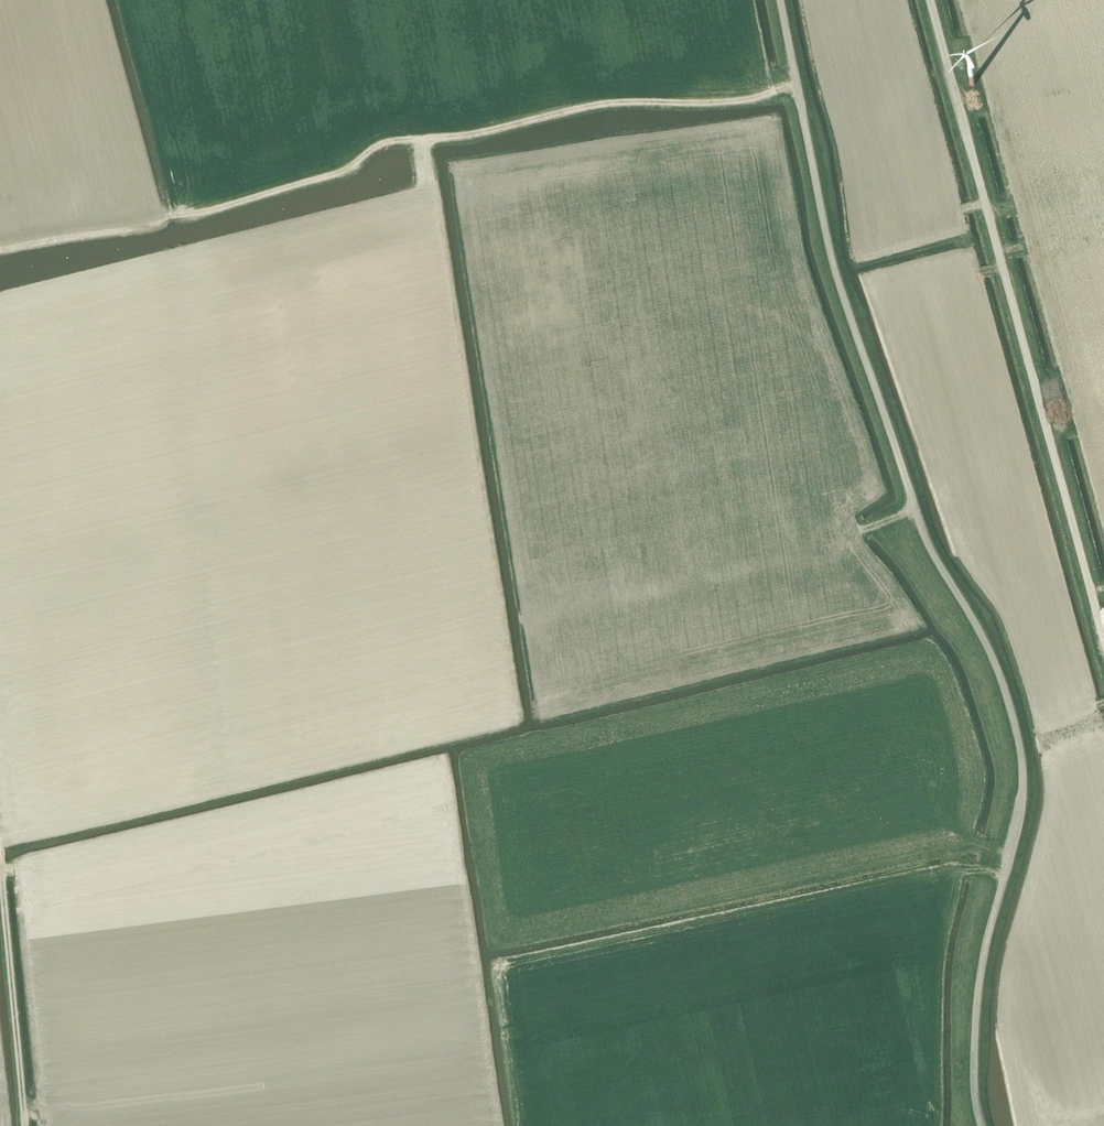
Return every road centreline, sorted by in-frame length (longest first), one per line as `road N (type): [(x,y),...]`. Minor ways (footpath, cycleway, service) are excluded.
road 1 (unclassified): [(982,1125),(977,1008),(1020,817),(1023,761),(992,657),(920,522),(843,296),(781,0)]
road 2 (track): [(23,1125),(0,863)]

